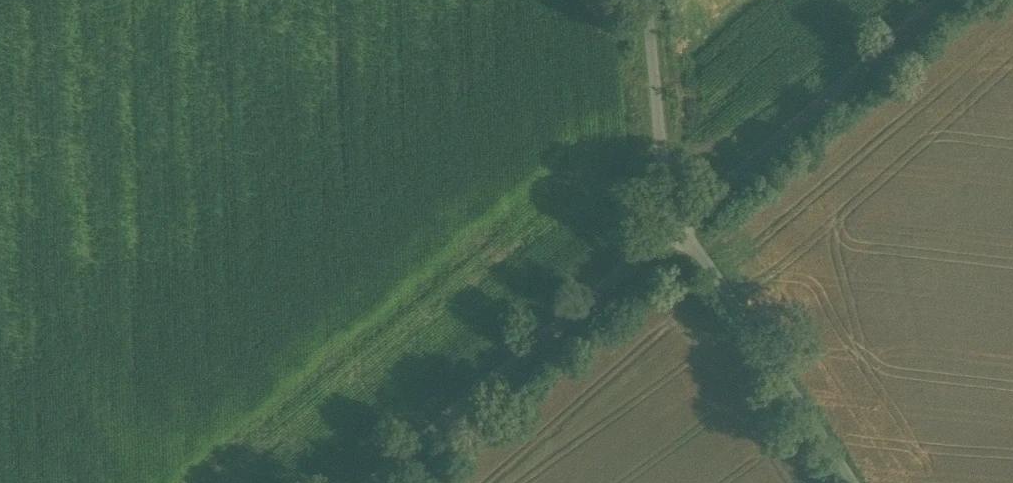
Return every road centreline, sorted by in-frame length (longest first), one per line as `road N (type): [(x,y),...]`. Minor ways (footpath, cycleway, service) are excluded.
road 1 (unclassified): [(374,482),(678,225)]
road 2 (unclassified): [(678,225),(942,0)]
road 3 (unclassified): [(678,225),(851,482)]
road 4 (unclassified): [(648,0),(668,202),(678,225)]

